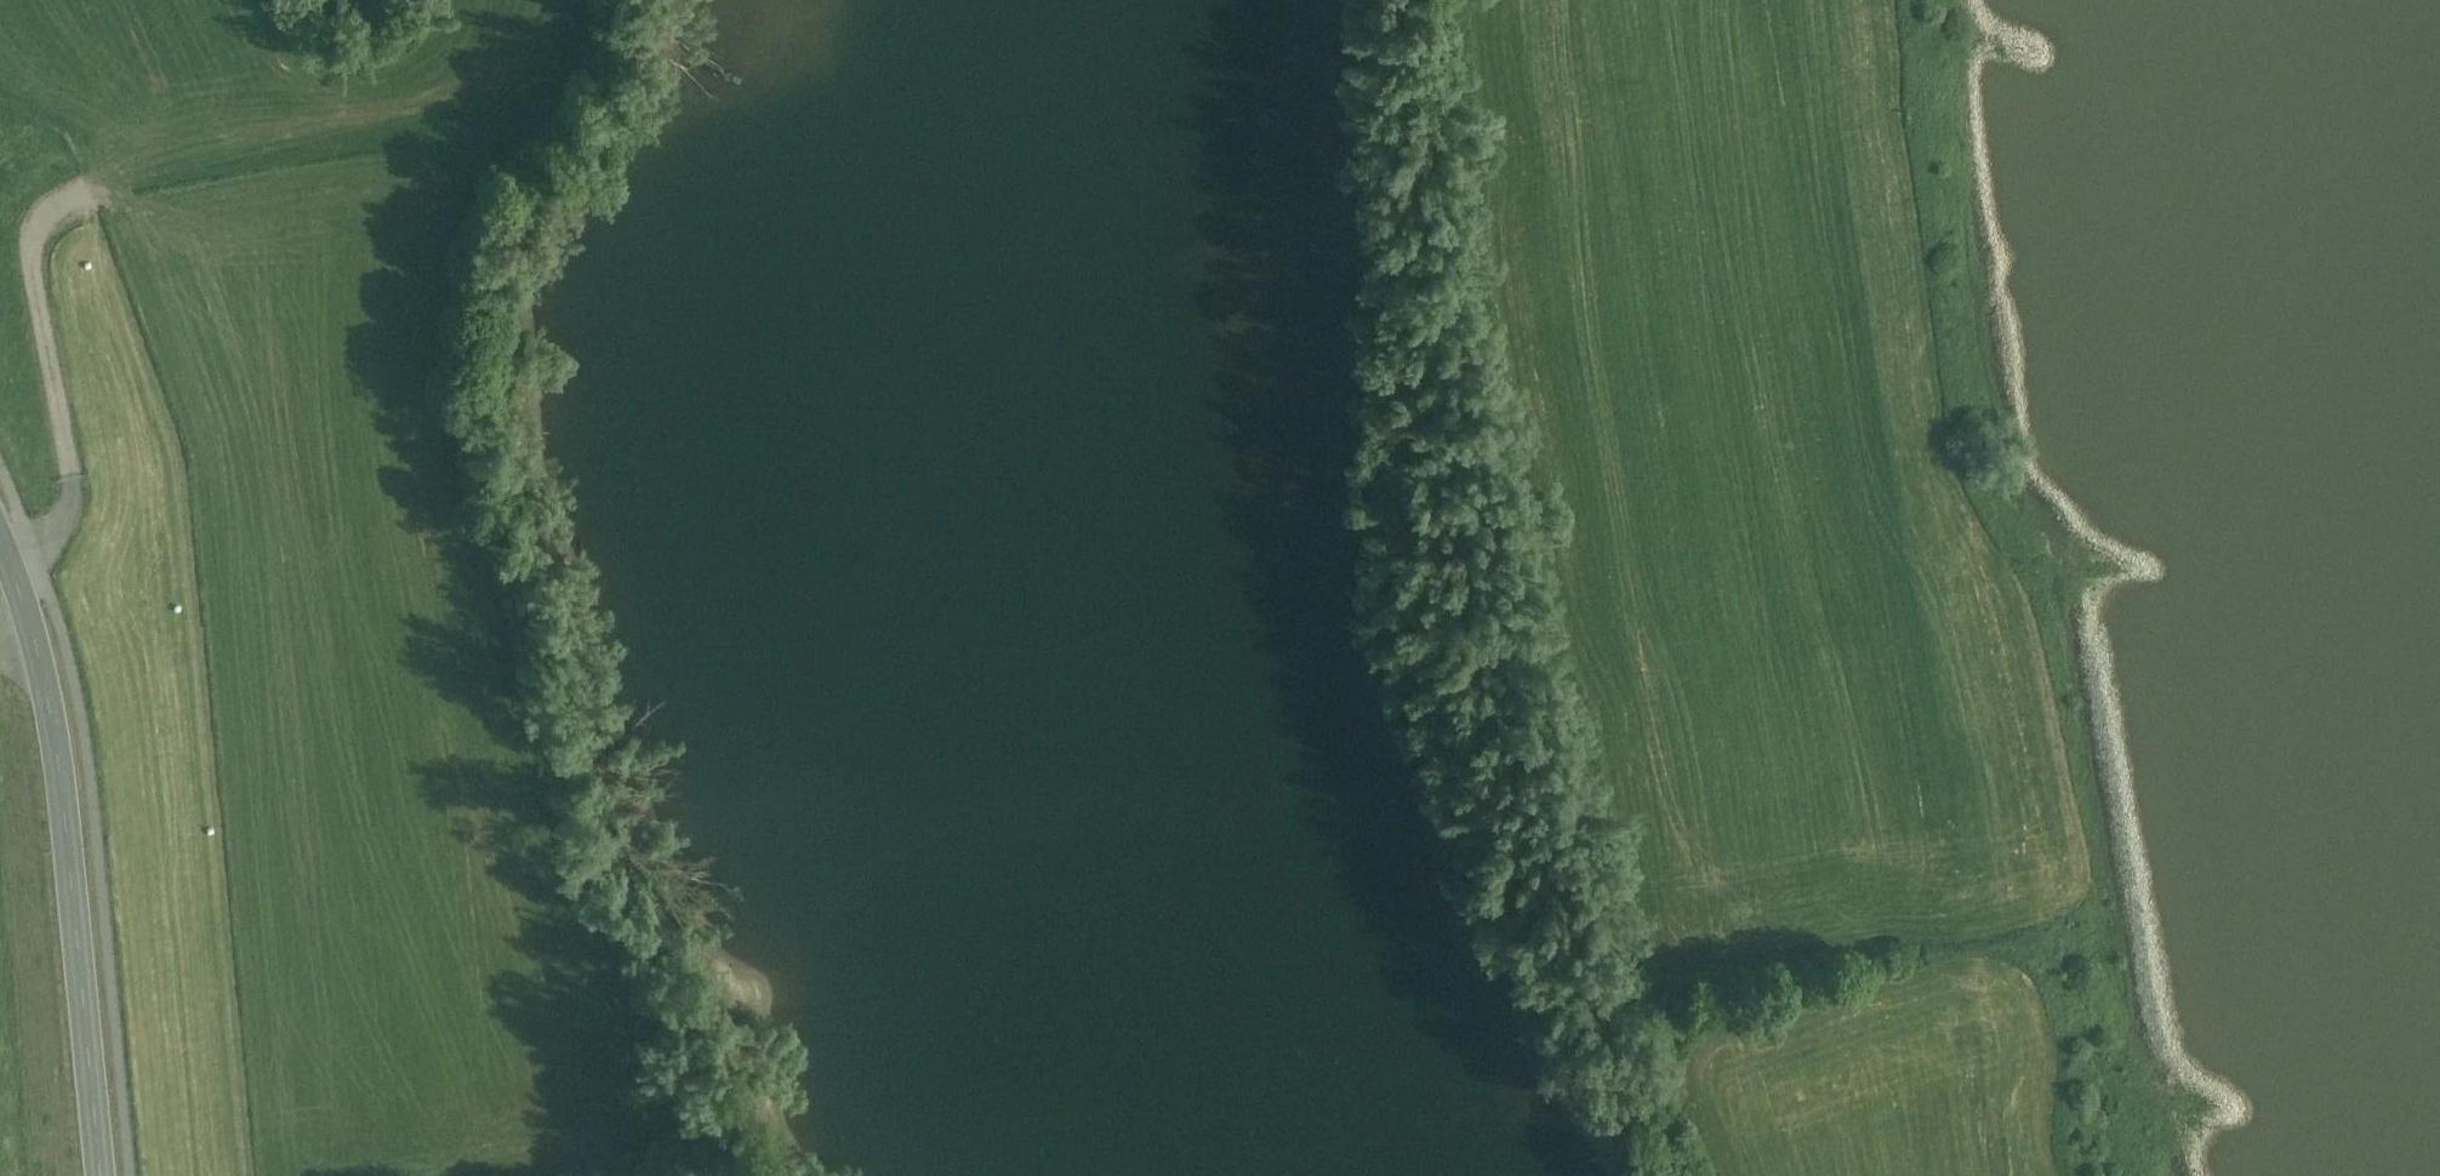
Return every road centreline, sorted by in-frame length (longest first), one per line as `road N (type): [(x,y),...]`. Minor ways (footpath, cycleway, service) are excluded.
road 1 (secondary): [(100,1175),(50,711),(31,625),(0,539)]
road 2 (track): [(8,558),(36,546),(67,508),(74,470),(32,238),(45,216),(79,197)]

